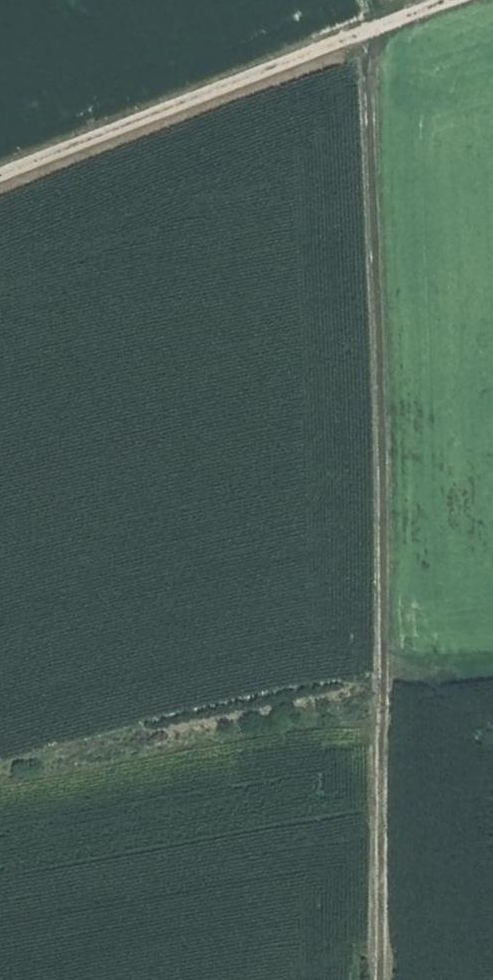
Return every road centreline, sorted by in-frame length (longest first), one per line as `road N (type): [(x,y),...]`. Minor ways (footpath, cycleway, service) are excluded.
road 1 (track): [(367,27),(385,619),(381,979)]
road 2 (track): [(0,177),(367,27)]

